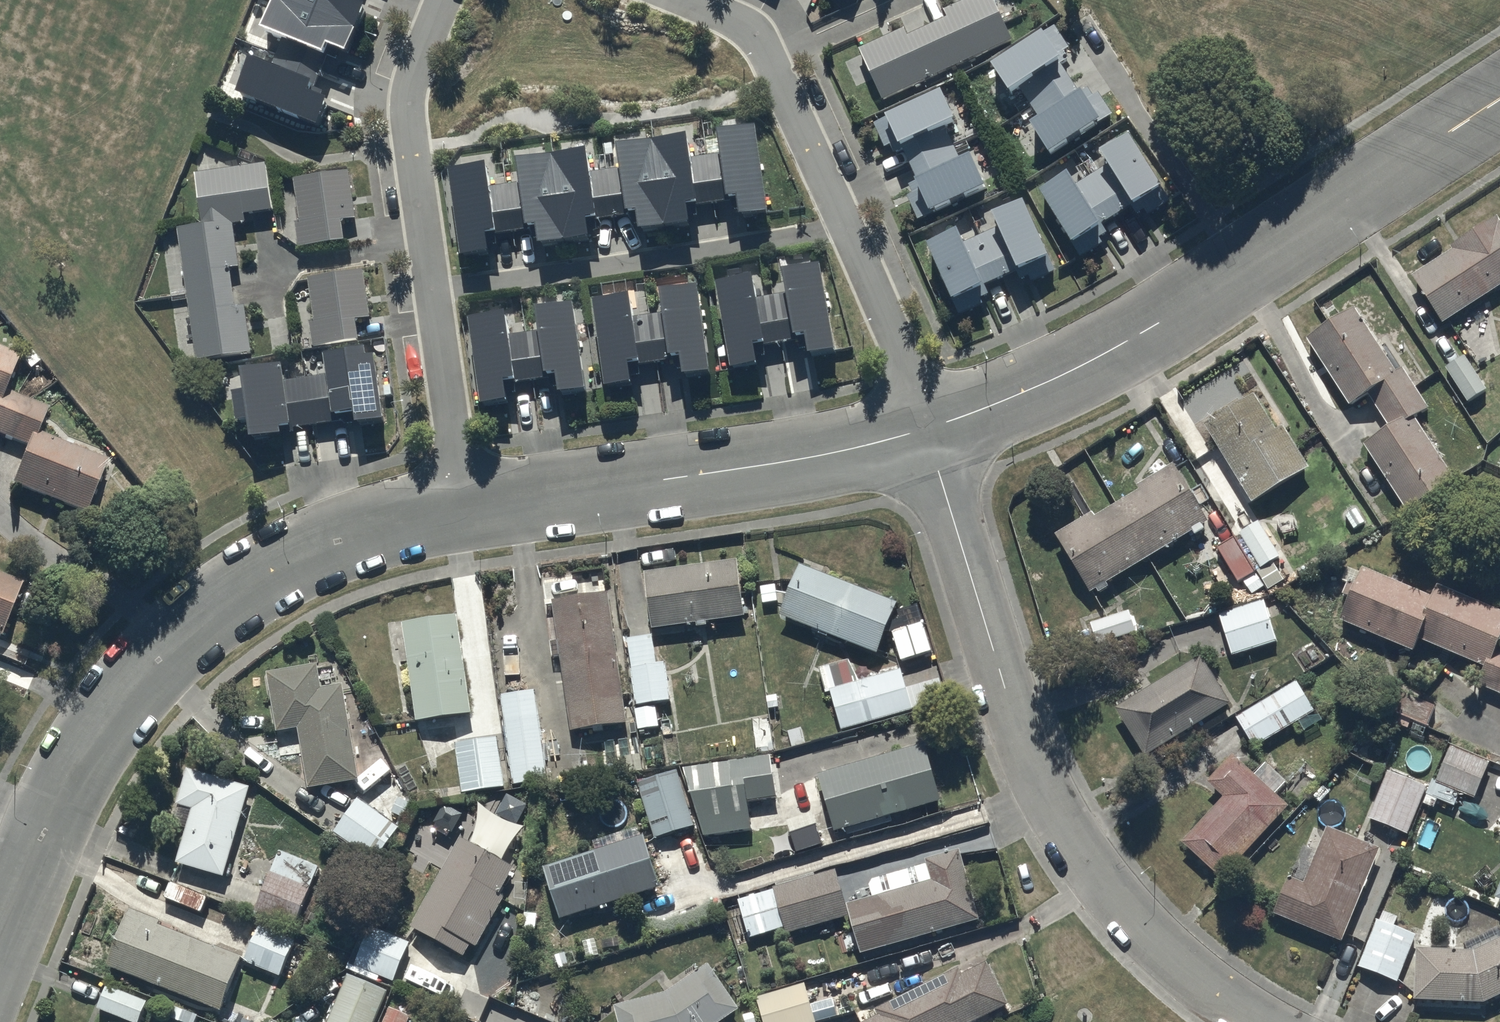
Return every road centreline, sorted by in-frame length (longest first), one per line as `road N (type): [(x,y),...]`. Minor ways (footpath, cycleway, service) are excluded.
road 1 (residential): [(927,439),(1017,740),(1053,817),(1152,944),(1254,1021)]
road 2 (residential): [(0,941),(95,736),(208,611),(303,553),(378,524),(465,507)]
road 3 (residential): [(927,439),(1162,321),(1499,100)]
road 4 (residential): [(465,507),(927,439)]
road 5 (residential): [(430,294),(846,227)]
road 6 (residential): [(430,294),(408,89),(445,0)]
road 7 (residential): [(683,0),(758,39),(846,227)]
road 8 (residential): [(846,227),(893,330),(927,439)]
road 9 (residential): [(465,507),(430,294)]

